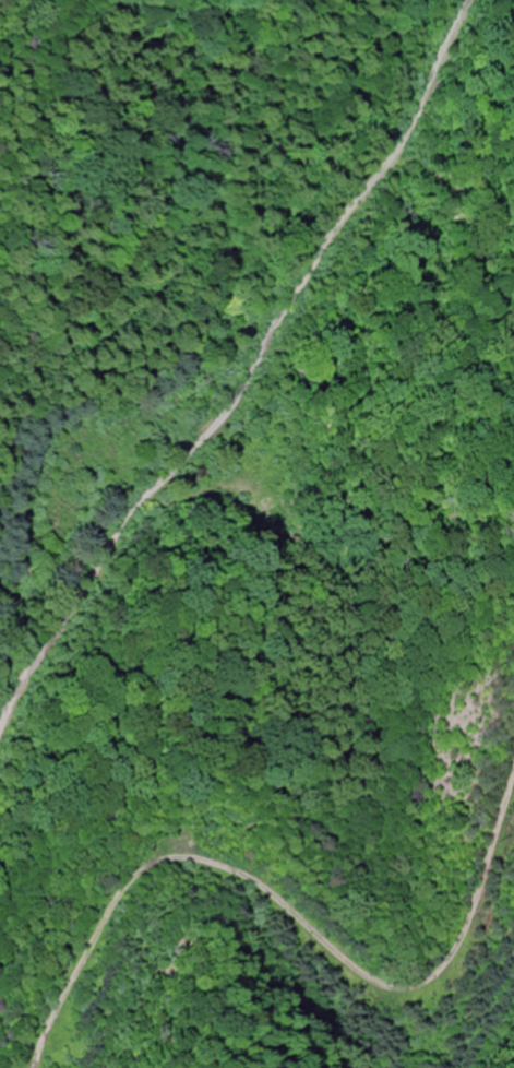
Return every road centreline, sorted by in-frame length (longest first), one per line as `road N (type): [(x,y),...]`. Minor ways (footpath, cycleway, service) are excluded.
road 1 (residential): [(0,714),(122,521),(248,389),(309,269),(402,124),(462,0)]
road 2 (track): [(34,1067),(59,1000),(95,942),(204,846),(254,851),(387,977),(409,980),(430,970),(513,767)]
road 3 (track): [(0,237),(28,116),(0,28)]

